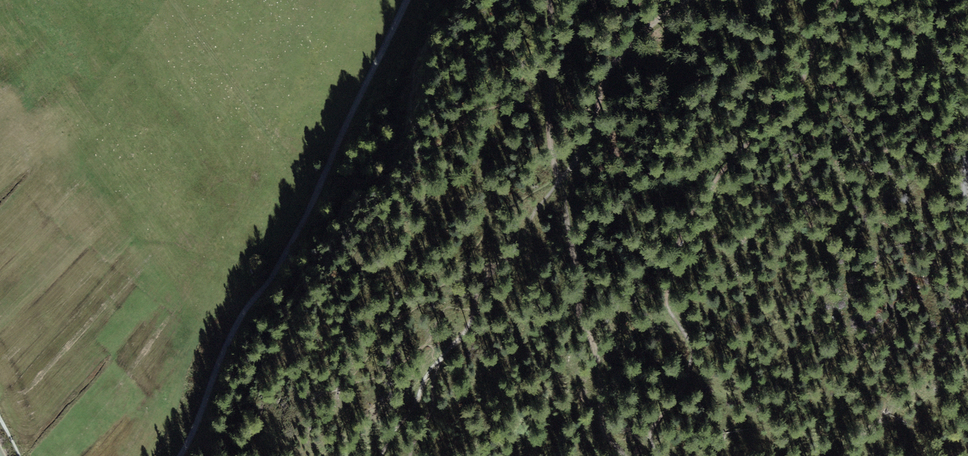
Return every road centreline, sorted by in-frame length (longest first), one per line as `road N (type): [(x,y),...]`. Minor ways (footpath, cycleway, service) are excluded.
road 1 (track): [(407,0),(317,193),(227,343),(180,455)]
road 2 (track): [(173,0),(317,193)]

